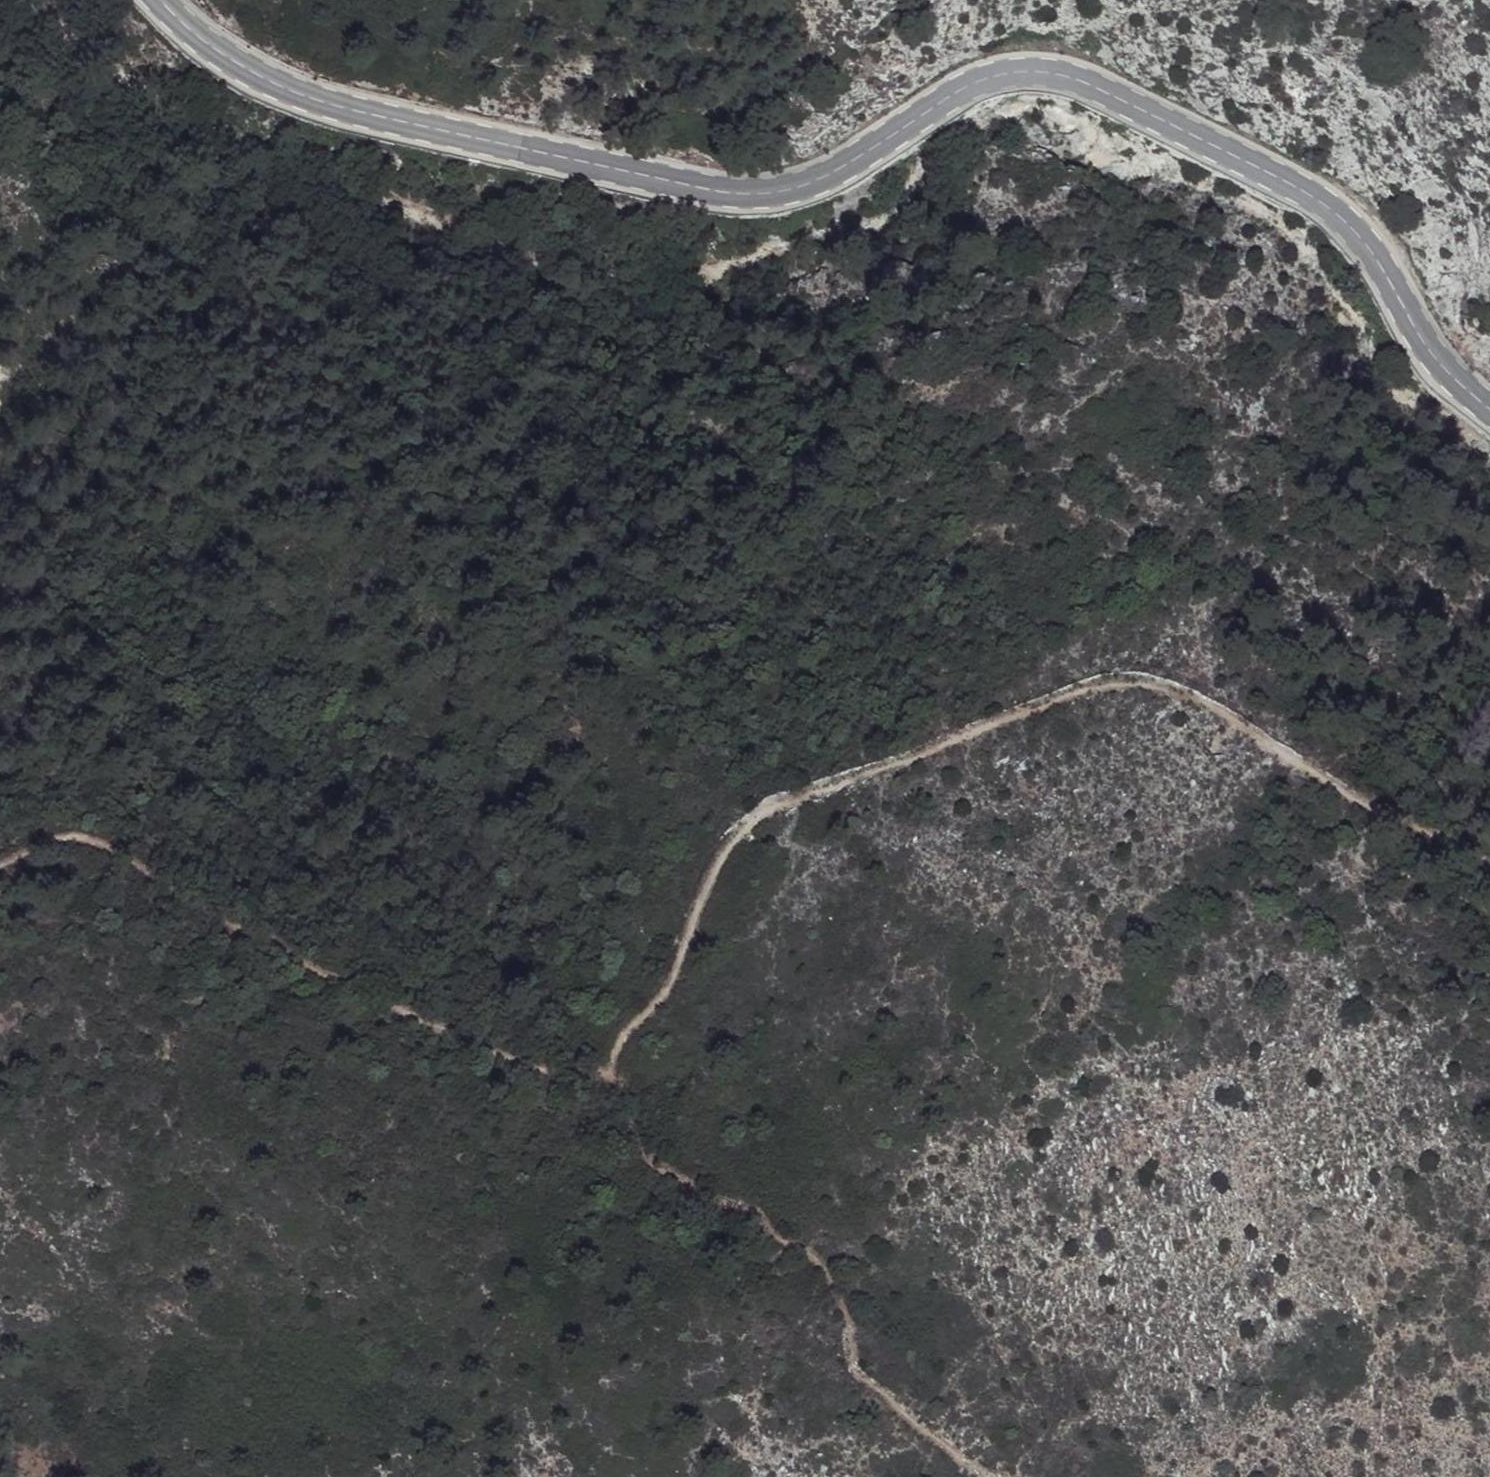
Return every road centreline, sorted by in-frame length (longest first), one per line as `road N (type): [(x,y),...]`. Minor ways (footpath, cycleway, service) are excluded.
road 1 (secondary): [(1489,407),(1338,213),(1125,93),(1072,75),(1018,71),(963,87),(808,174),(750,186),(687,182),(333,106),(267,79),(168,0)]

